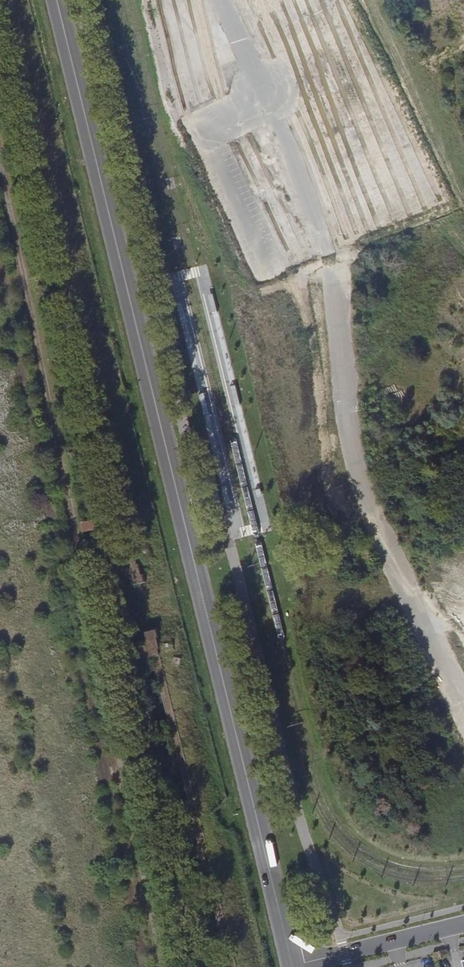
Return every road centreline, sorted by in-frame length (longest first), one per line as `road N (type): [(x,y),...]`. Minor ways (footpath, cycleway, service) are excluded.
road 1 (secondary): [(56,0),(293,966)]
road 2 (track): [(463,720),(346,431),(323,250),(263,94)]
road 3 (track): [(77,507),(0,150)]
road 4 (unclassified): [(296,966),(463,926)]

